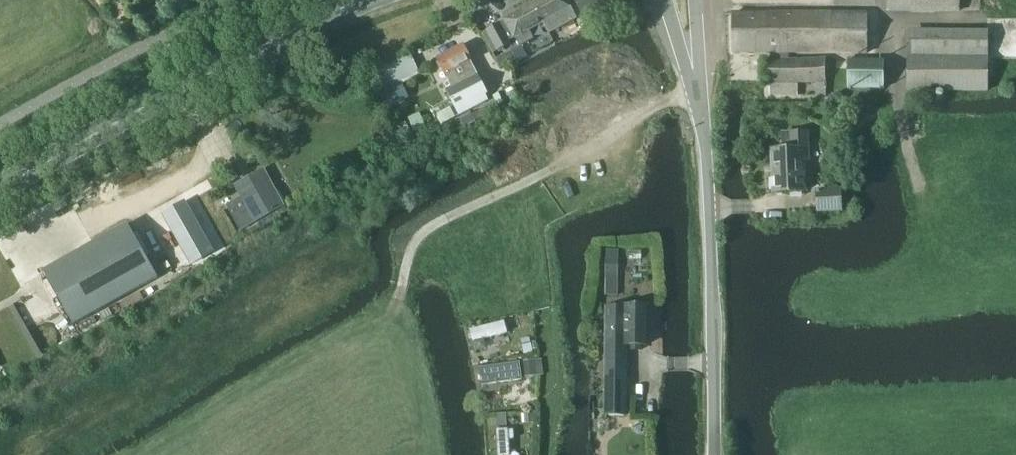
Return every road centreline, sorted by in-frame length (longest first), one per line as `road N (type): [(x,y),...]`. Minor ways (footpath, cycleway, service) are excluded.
road 1 (track): [(140,454),(399,301),(420,235),(699,88)]
road 2 (tertiary): [(715,454),(705,130),(683,0)]
road 3 (secondary): [(365,0),(147,107)]
road 4 (secondary): [(0,188),(147,107)]

